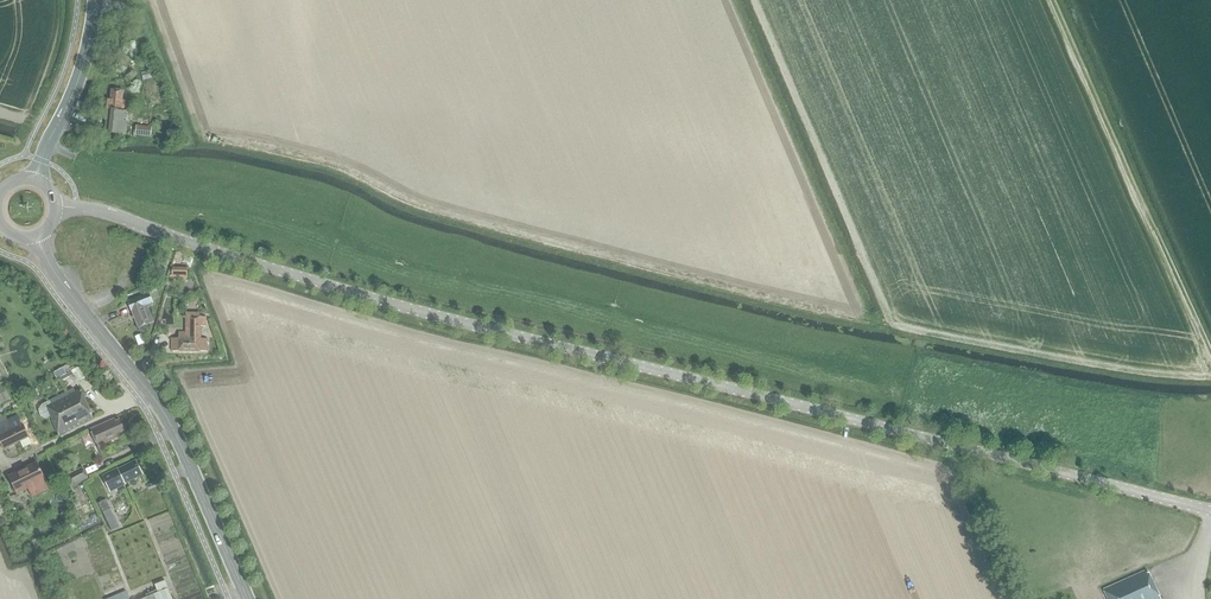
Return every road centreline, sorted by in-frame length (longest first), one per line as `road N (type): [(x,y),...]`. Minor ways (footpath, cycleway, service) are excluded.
road 1 (tertiary): [(1210,514),(449,323),(112,216),(56,206)]
road 2 (primary): [(248,598),(166,416),(74,306),(35,236)]
road 3 (primary): [(34,179),(83,66),(94,0)]

